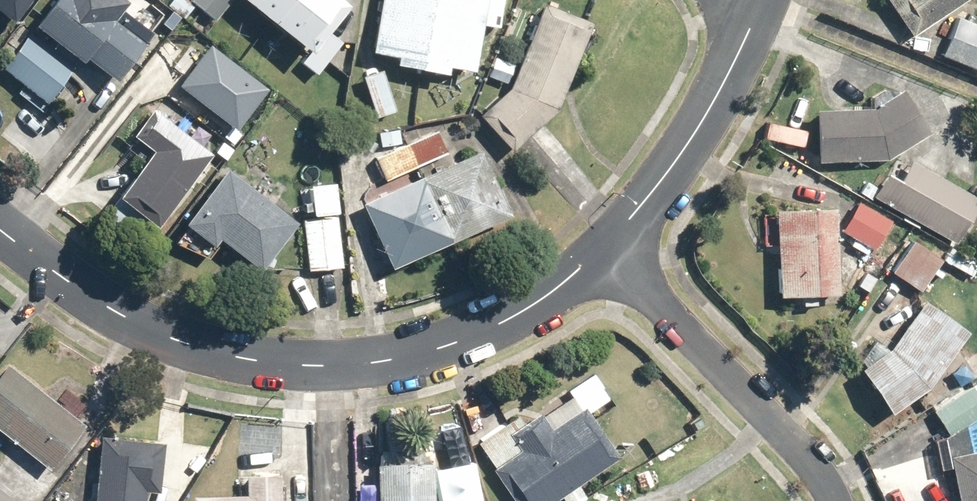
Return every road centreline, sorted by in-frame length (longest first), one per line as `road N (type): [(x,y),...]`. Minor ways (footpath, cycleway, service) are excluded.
road 1 (residential): [(610,244),(842,500)]
road 2 (residential): [(309,365),(222,355),(129,321),(0,231)]
road 3 (residential): [(309,365),(425,352),(477,334),(562,285),(610,244)]
road 4 (residential): [(610,244),(731,73),(758,0)]

